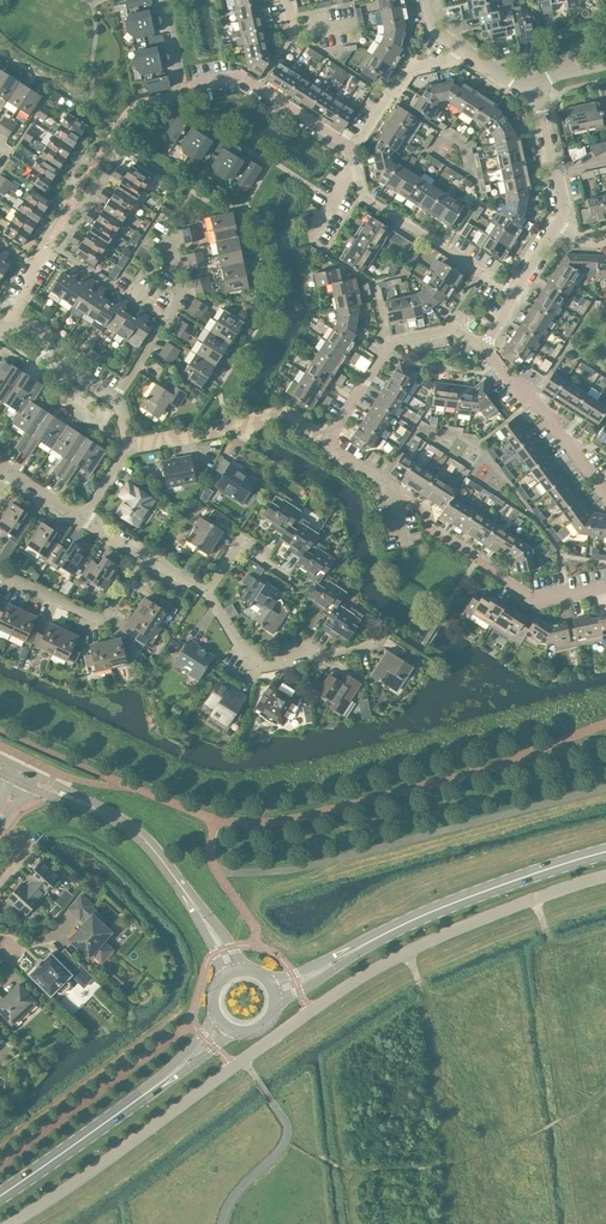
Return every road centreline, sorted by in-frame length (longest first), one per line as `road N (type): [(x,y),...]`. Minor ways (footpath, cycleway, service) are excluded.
road 1 (unclassified): [(7,1223),(353,982),(482,918),(605,876)]
road 2 (secondary): [(360,945),(421,915),(605,852)]
road 3 (residential): [(514,291),(365,199),(355,151)]
road 4 (tertiary): [(194,907),(124,826),(22,777)]
road 5 (residential): [(327,442),(391,341),(451,327),(485,346)]
road 6 (residential): [(378,637),(264,665),(235,641),(205,592)]
road 7 (secondary): [(0,1196),(171,1076)]
road 8 (residential): [(128,445),(287,417),(327,442)]
road 9 (residential): [(605,495),(485,346)]
road 10 (residential): [(141,556),(105,616),(94,618),(0,572)]
road 11 (residential): [(355,151),(412,67),(449,60),(458,46)]
road 12 (residential): [(114,399),(60,361),(42,329),(0,328)]
road 13 (residential): [(355,151),(233,76)]
road 14 (residential): [(556,224),(564,209),(533,93)]

